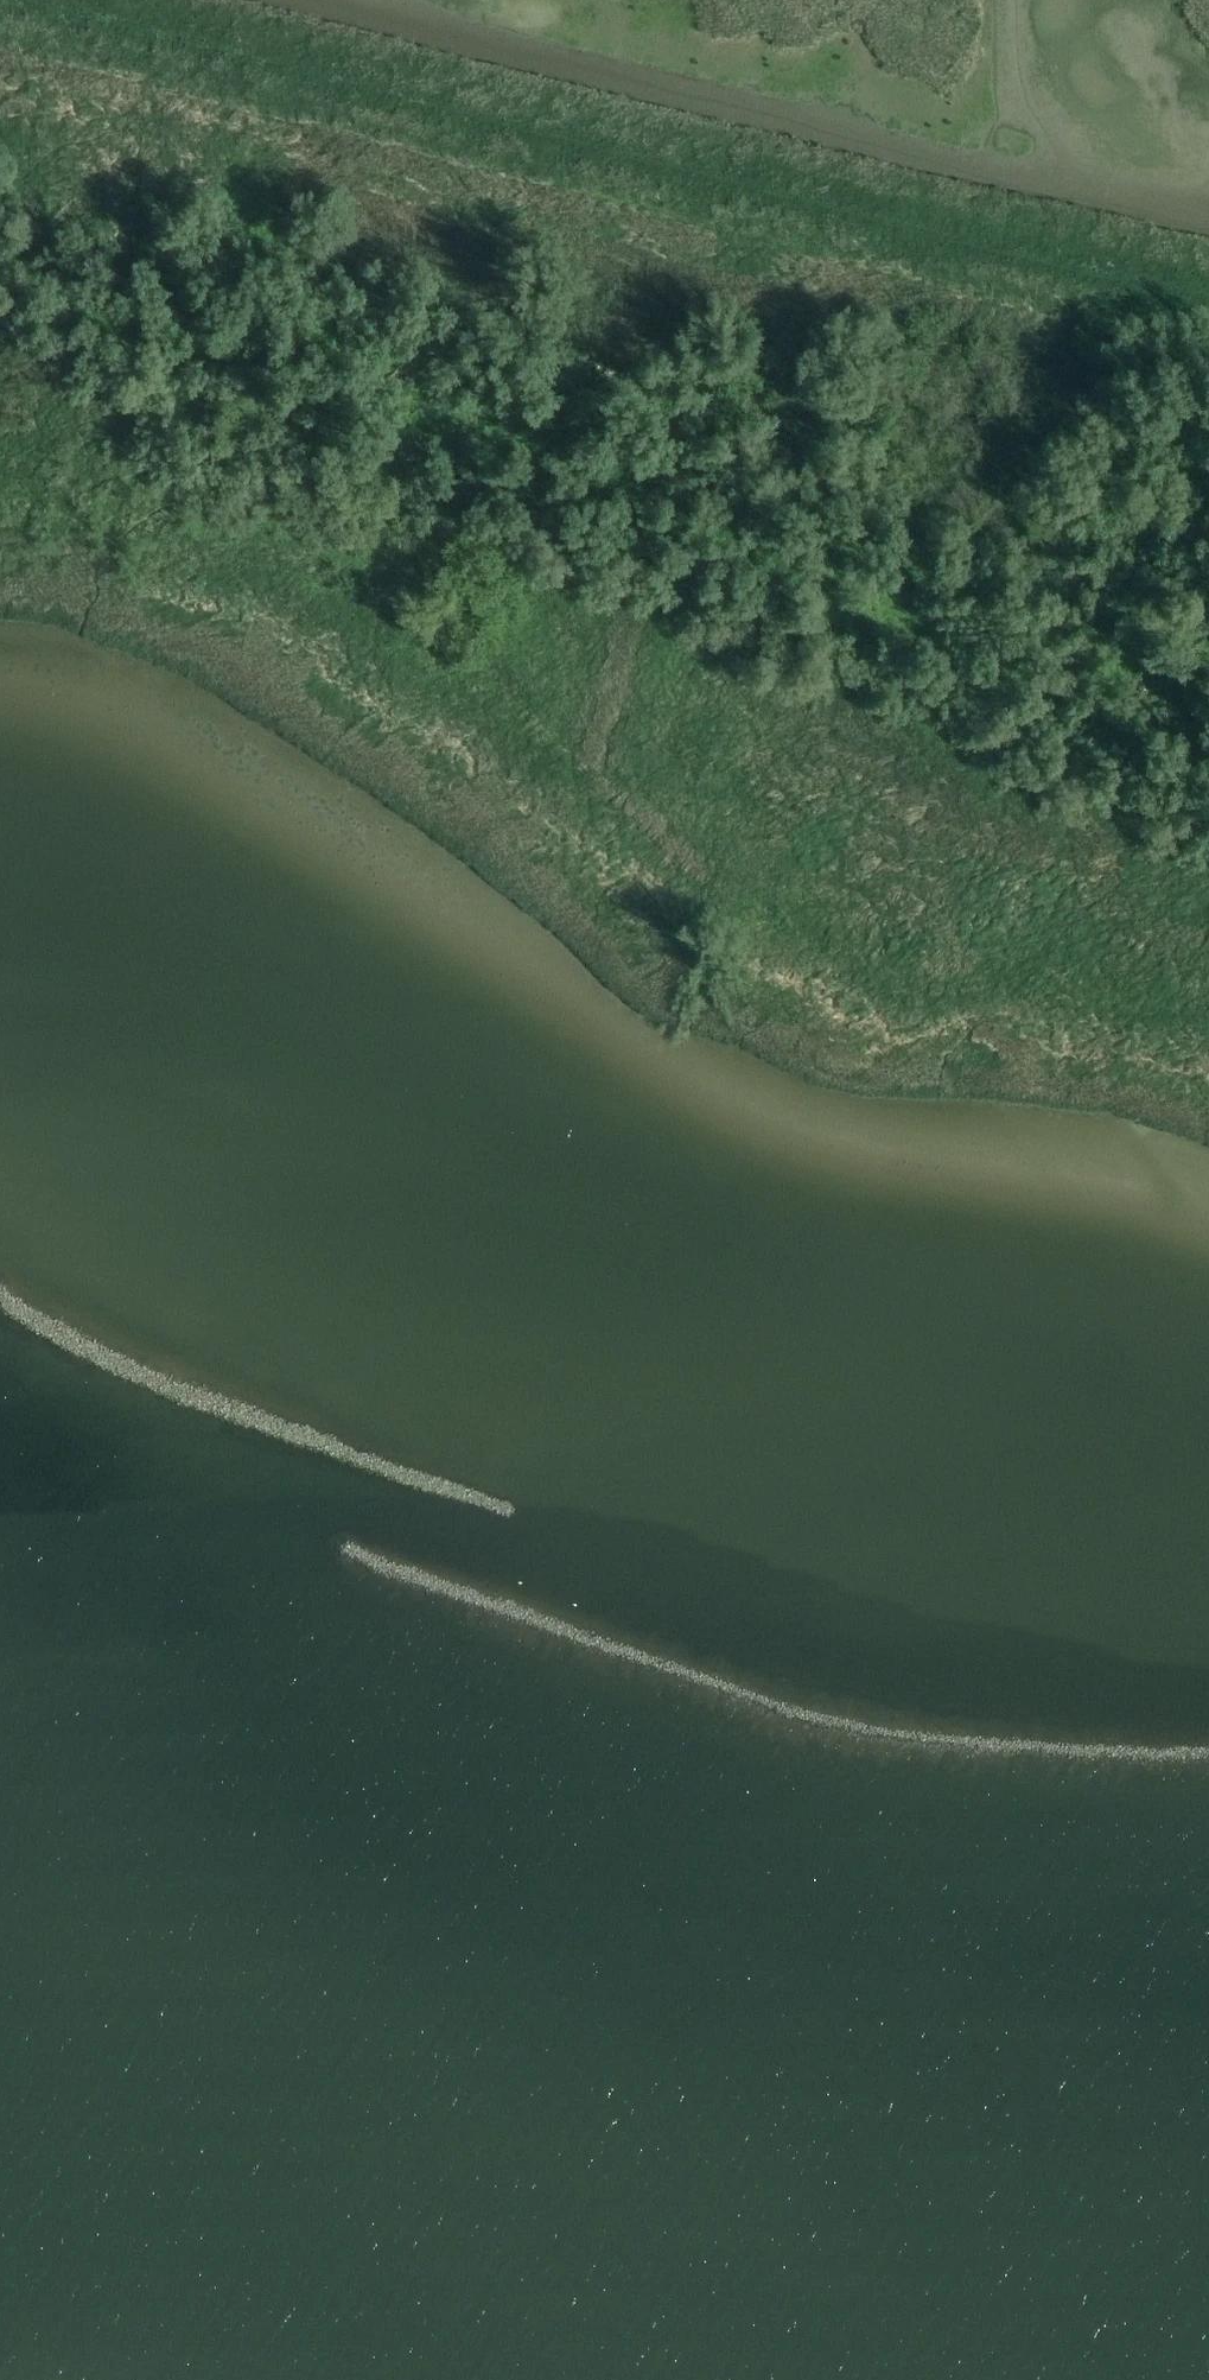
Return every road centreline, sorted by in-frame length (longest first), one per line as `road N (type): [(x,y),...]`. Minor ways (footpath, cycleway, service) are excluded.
road 1 (track): [(27,0),(1208,301)]

